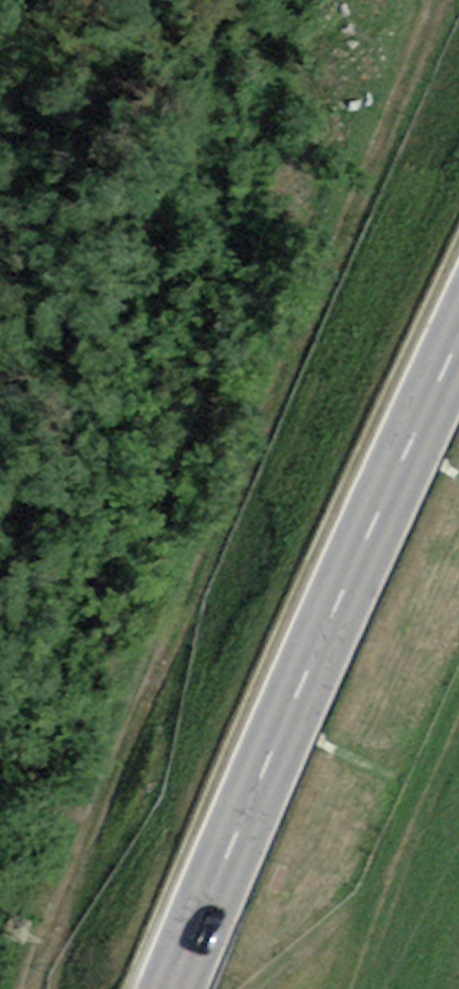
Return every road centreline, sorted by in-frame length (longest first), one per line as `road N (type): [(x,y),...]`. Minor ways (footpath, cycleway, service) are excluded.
road 1 (track): [(433,0),(62,892),(41,988)]
road 2 (secondary): [(458,340),(174,988)]

